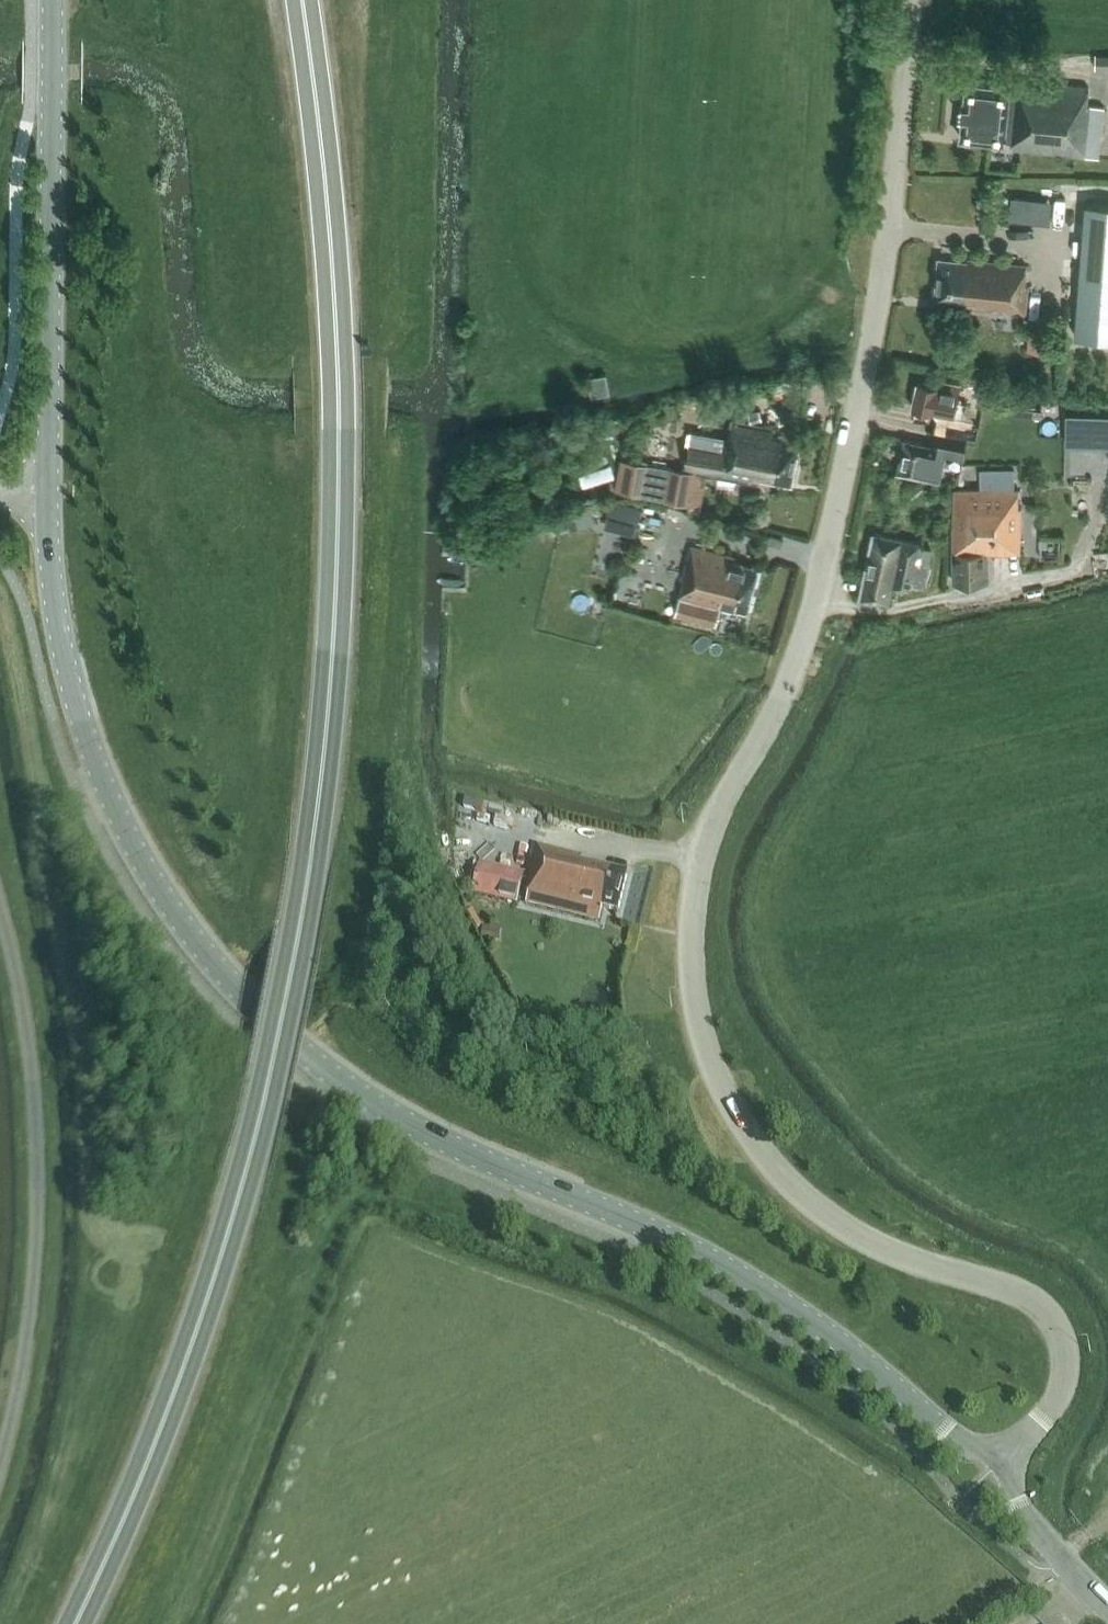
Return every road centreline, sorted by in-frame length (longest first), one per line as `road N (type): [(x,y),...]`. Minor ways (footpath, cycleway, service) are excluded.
road 1 (unclassified): [(1002,1458),(1057,1399),(1064,1363),(1052,1324),(1022,1295),(856,1235),(782,1176),(723,1090),(692,972),(692,912),(710,830),(782,693),(825,559),(879,299),(913,0)]
road 2 (trunk): [(75,1623),(153,1448),(223,1248),(296,941),(334,643),(337,364),(328,212)]
road 3 (secondary): [(1002,1458),(958,1441),(841,1344),(711,1260),(395,1116),(254,1006),(162,894),(93,760),(61,647),(48,490)]
road 4 (unclassified): [(0,1464),(23,1362),(38,1212),(30,1060),(0,909)]
road 5 (secondary): [(48,490),(52,0)]
road 6 (trunk): [(303,0),(328,212)]
road 7 (secondary): [(1107,1605),(1026,1516),(1002,1458)]
road 8 (track): [(1107,196),(1077,193),(1068,306)]

